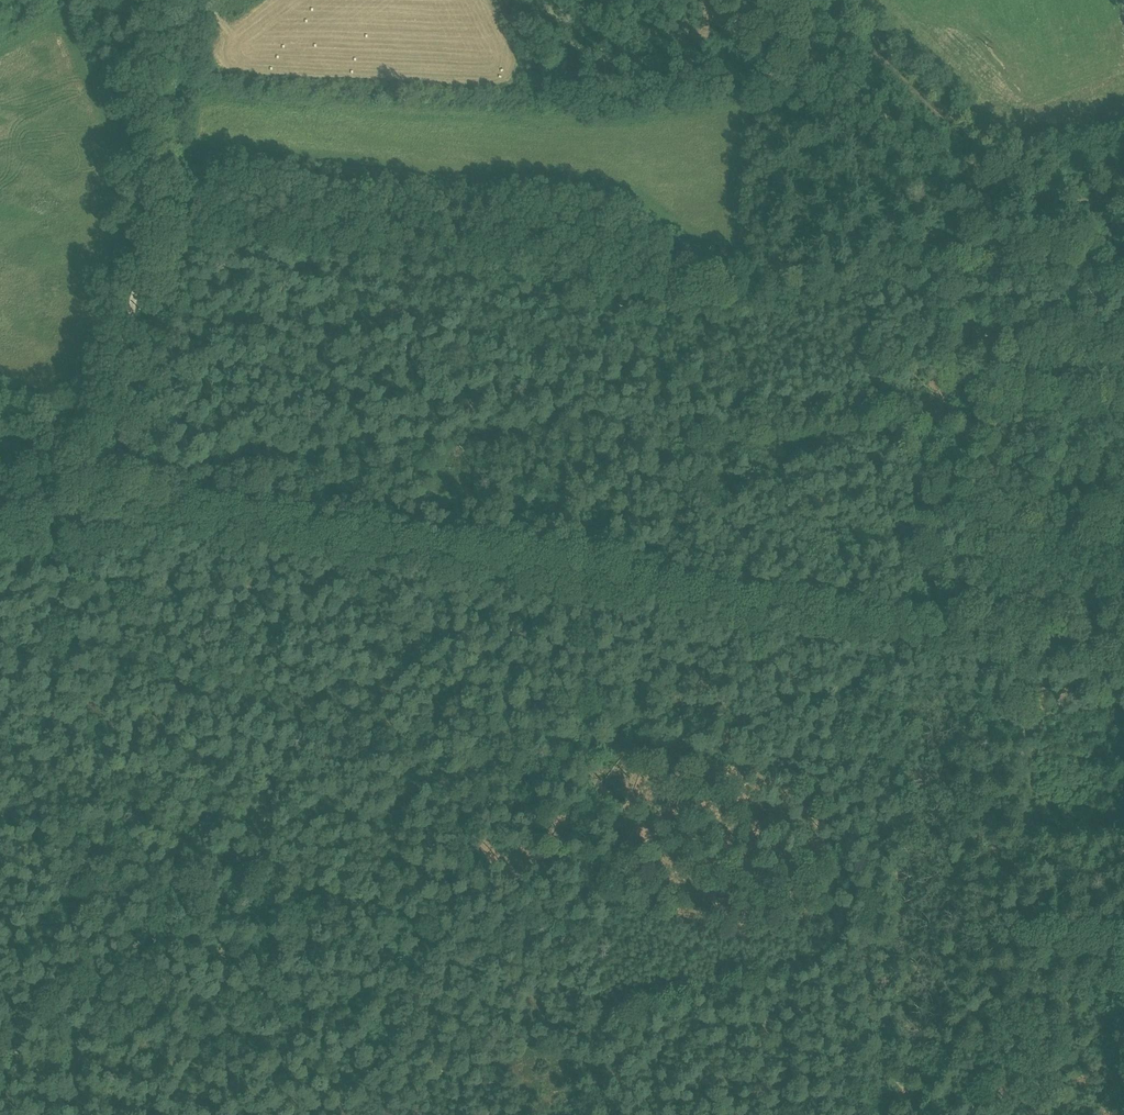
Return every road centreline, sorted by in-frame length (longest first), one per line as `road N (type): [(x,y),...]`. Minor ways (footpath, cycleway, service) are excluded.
road 1 (unclassified): [(0,524),(216,512),(883,619),(1123,634)]
road 2 (track): [(98,514),(149,241)]
road 3 (track): [(149,241),(187,22),(214,0)]

